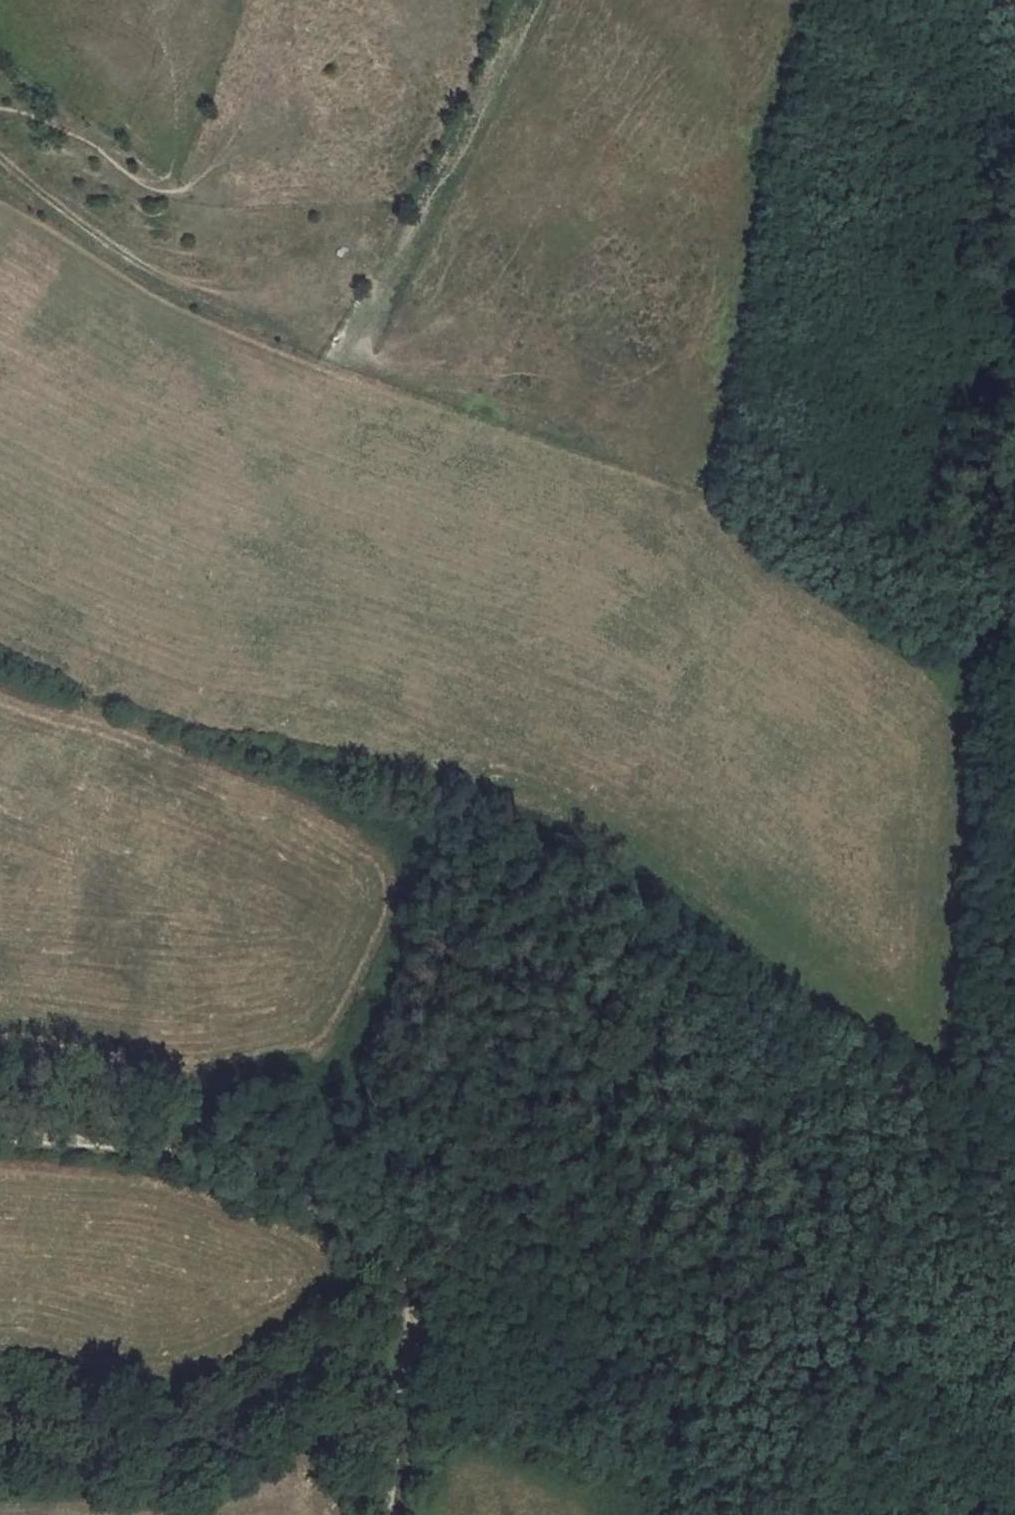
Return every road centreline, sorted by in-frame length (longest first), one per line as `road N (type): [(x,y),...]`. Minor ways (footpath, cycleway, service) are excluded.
road 1 (track): [(0,1136),(112,1144),(265,1177),(369,1235),(409,1290),(415,1328),(390,1514)]
road 2 (track): [(538,1385),(623,1377),(655,1361),(716,1267),(748,1245),(960,1205),(993,1185),(1014,1144)]
road 3 (track): [(876,1514),(830,1511),(748,1485),(617,1415),(503,1375),(415,1328)]
road 4 (track): [(1014,1385),(987,1395),(945,1383),(926,1389),(915,1410),(913,1457),(899,1494),(880,1514)]

